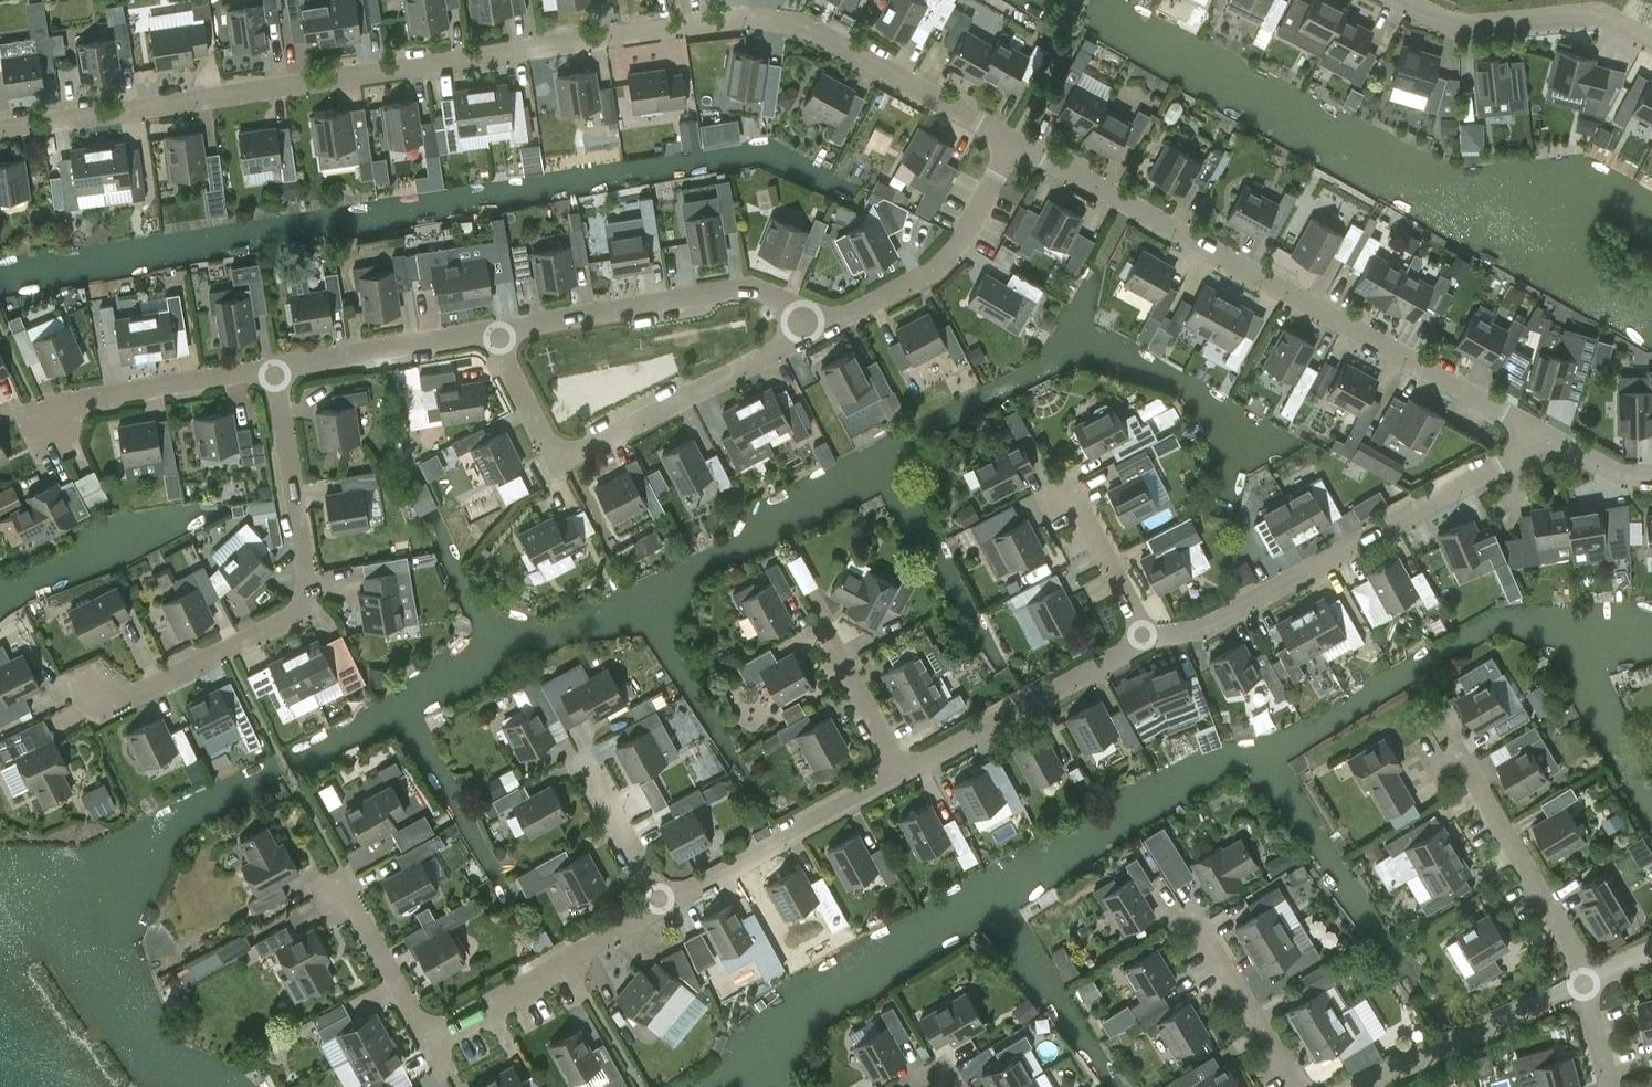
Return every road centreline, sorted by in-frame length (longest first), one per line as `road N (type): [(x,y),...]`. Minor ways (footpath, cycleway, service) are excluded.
road 1 (residential): [(1013,144),(815,30),(733,17),(0,130)]
road 2 (residential): [(1548,435),(1013,144)]
road 3 (residential): [(108,694),(138,699),(299,615),(308,580),(275,375)]
road 4 (residential): [(1144,633),(1211,628),(1548,435)]
road 5 (residential): [(344,884),(419,1030),(443,1035),(661,908)]
road 6 (residential): [(496,335),(546,445),(569,459),(830,326)]
road 7 (residential): [(830,326),(764,297),(716,295),(496,335)]
road 8 (residential): [(900,777),(1144,633)]
road 9 (residential): [(661,908),(900,777)]
road 10 (residential): [(830,326),(933,273),(964,239),(1013,144)]
road 11 (residential): [(1651,45),(1578,18),(1463,32),(1399,0)]
road 12 (residential): [(1586,985),(1358,1086)]
road 13 (residential): [(1586,985),(1466,772)]
road 14 (residential): [(275,375),(43,417)]
road 15 (residential): [(496,335),(275,375)]
road 16 (residential): [(1288,1086),(1196,935)]
road 17 (residential): [(1144,633),(1068,483)]
road 18 (residential): [(900,777),(823,636)]
road 19 (residential): [(661,908),(587,775)]

